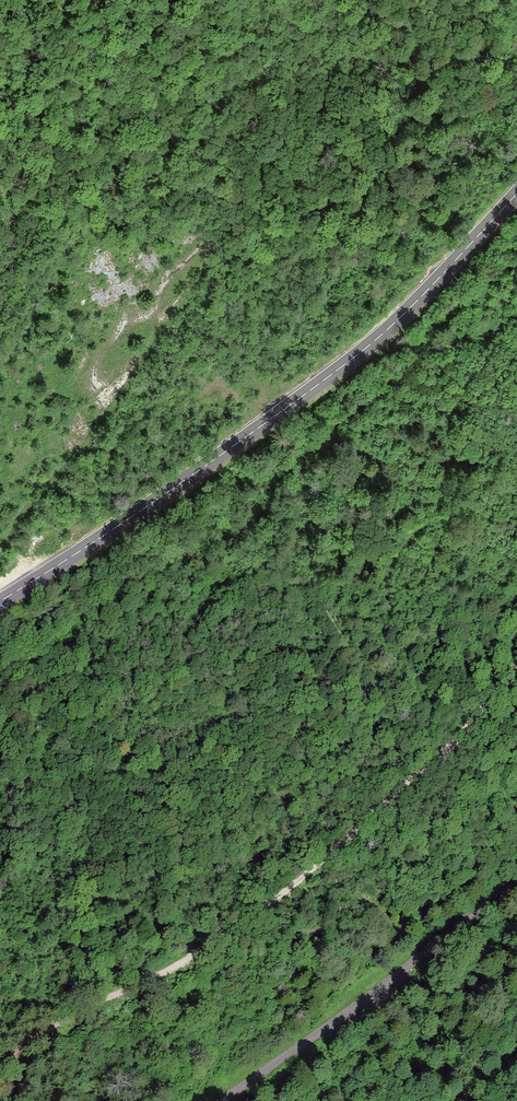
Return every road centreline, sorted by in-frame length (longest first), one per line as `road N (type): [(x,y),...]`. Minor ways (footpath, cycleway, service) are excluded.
road 1 (track): [(0,553),(225,246),(277,157),(425,0)]
road 2 (tertiary): [(516,198),(434,284),(262,425),(0,601)]
road 3 (track): [(0,1063),(66,1018),(217,941),(285,893),(469,726),(516,671)]
road 4 (unclassified): [(218,1100),(516,886)]

